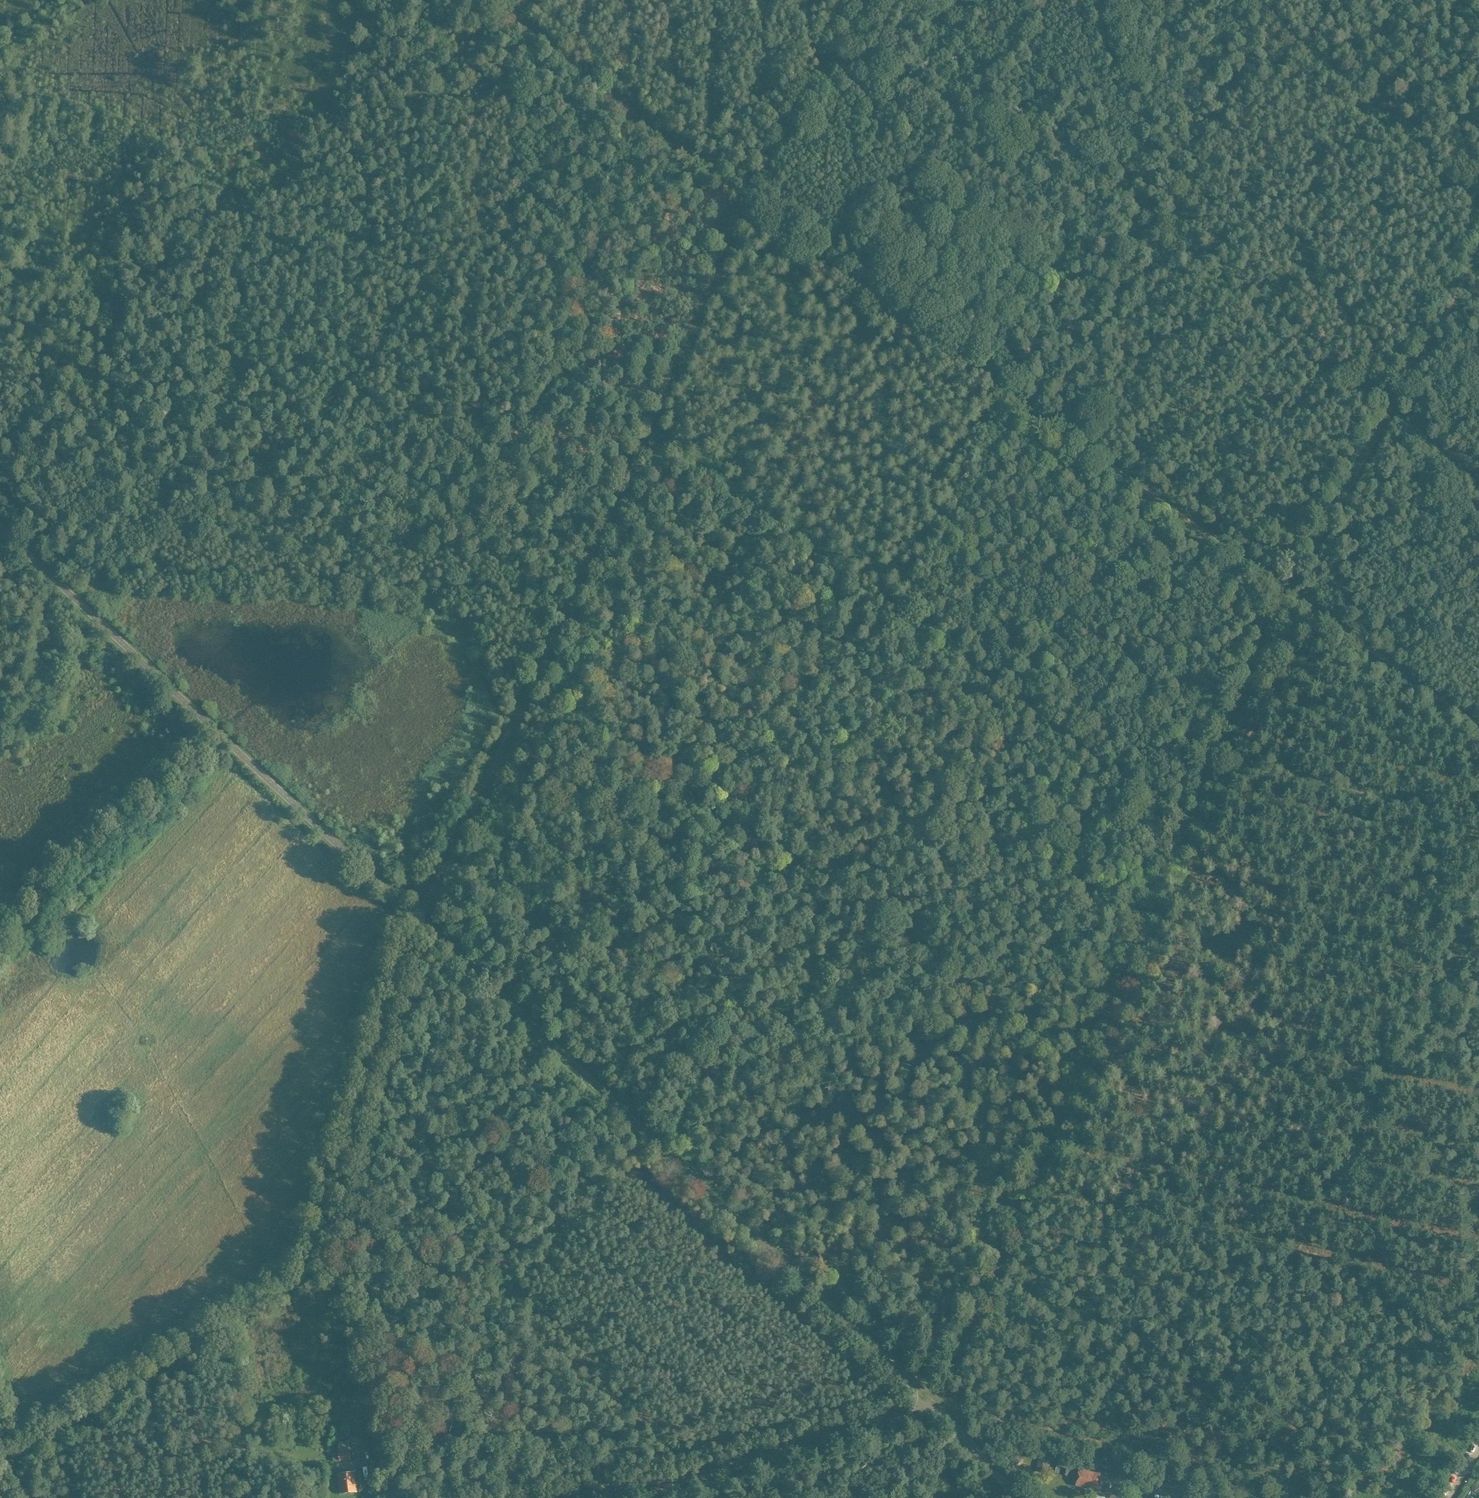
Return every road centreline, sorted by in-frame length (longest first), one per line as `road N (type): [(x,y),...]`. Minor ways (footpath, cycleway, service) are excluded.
road 1 (track): [(486,0),(565,73),(975,384),(1478,721)]
road 2 (track): [(938,1410),(1287,595)]
road 3 (unclassified): [(1017,1497),(945,1414),(914,1402)]

